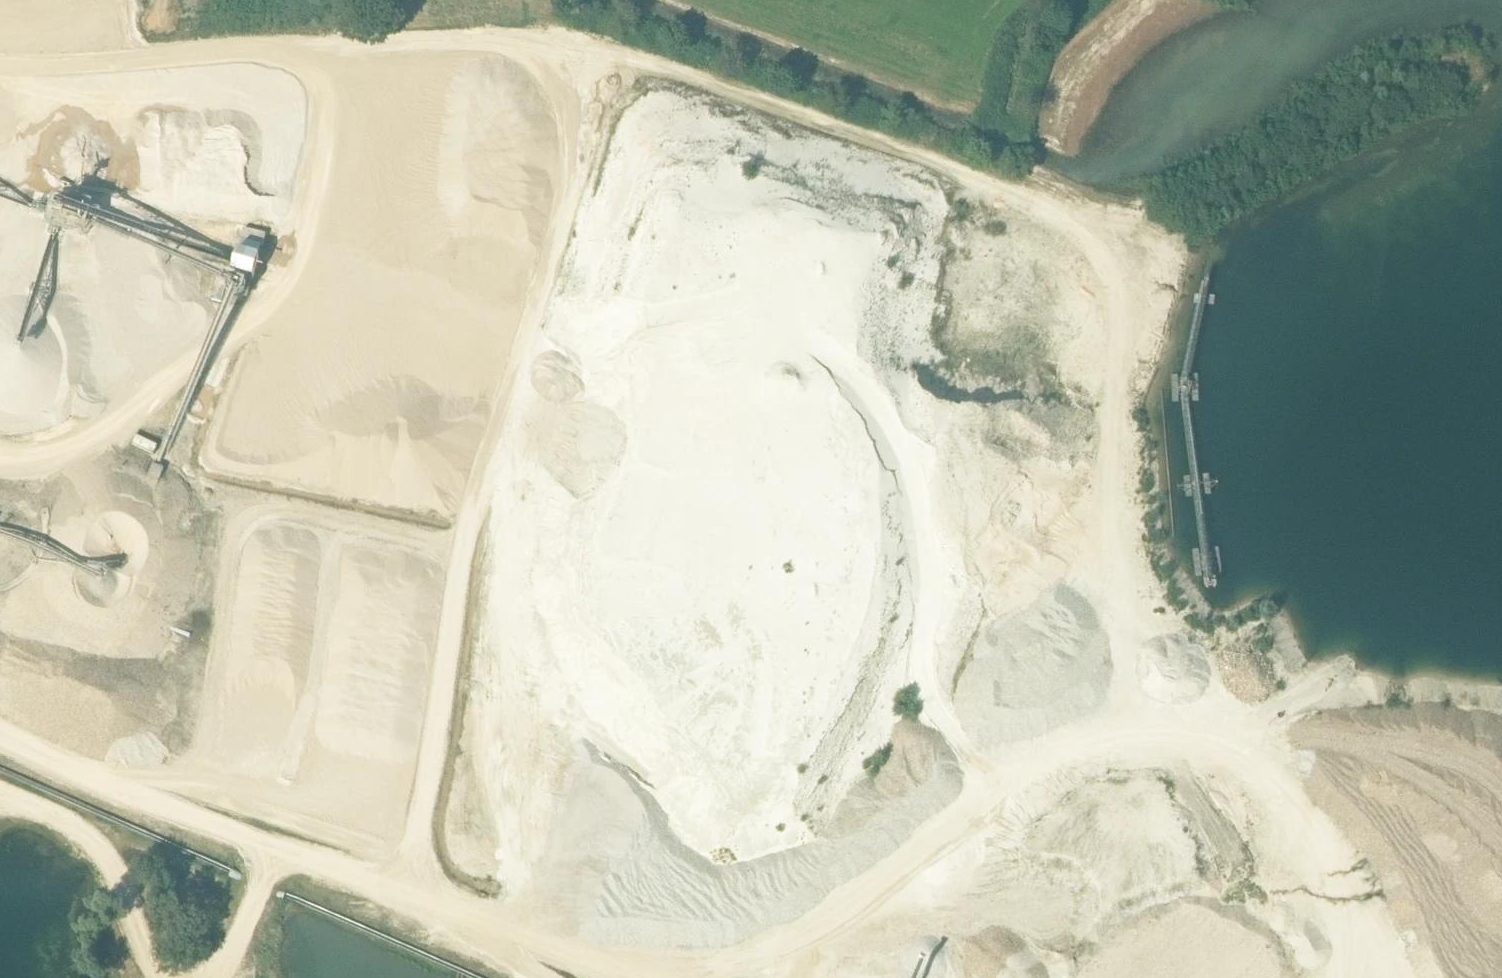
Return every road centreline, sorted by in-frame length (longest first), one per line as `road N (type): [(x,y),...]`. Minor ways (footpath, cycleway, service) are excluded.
road 1 (track): [(165,977),(106,839),(0,782)]
road 2 (track): [(217,977),(279,845)]

